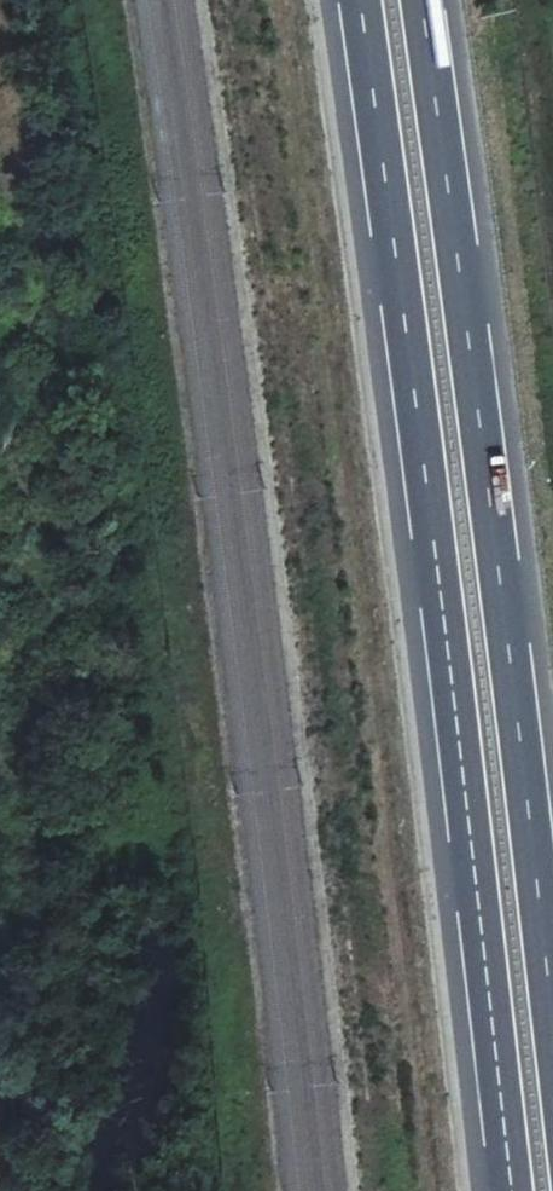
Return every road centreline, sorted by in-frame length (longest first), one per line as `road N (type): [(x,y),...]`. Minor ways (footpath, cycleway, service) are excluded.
road 1 (motorway): [(358,0),(511,1190)]
road 2 (motorway): [(552,1011),(422,0)]

